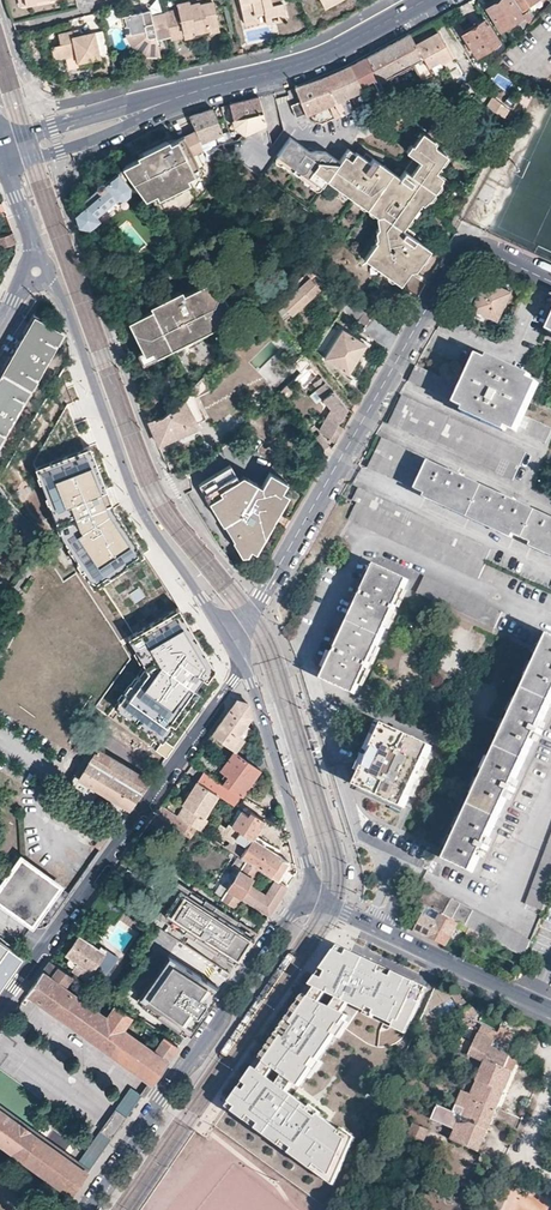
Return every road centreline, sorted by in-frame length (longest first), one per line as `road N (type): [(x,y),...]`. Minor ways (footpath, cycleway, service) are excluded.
road 1 (residential): [(234,641),(456,263),(490,252),(550,280)]
road 2 (residential): [(234,641),(137,504),(60,295),(36,272)]
road 3 (residential): [(0,1004),(245,664)]
road 4 (residential): [(85,1209),(306,895)]
road 5 (residential): [(430,0),(320,58),(175,97)]
road 6 (residential): [(550,1010),(306,895)]
road 7 (residential): [(306,895),(307,861),(245,664)]
road 8 (residential): [(35,146),(50,155),(130,126),(175,97)]
road 9 (residential): [(175,97),(43,129),(35,146)]

